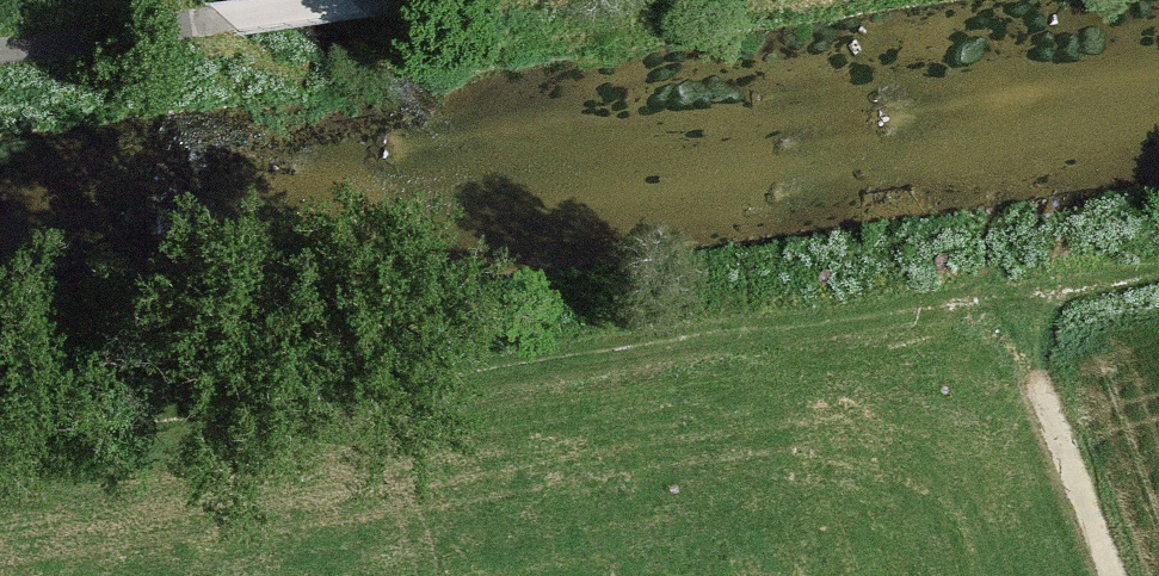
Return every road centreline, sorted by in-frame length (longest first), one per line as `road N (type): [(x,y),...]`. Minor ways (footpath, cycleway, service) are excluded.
road 1 (track): [(0,441),(1158,268)]
road 2 (track): [(303,0),(0,44)]
road 3 (track): [(995,293),(1107,575)]

